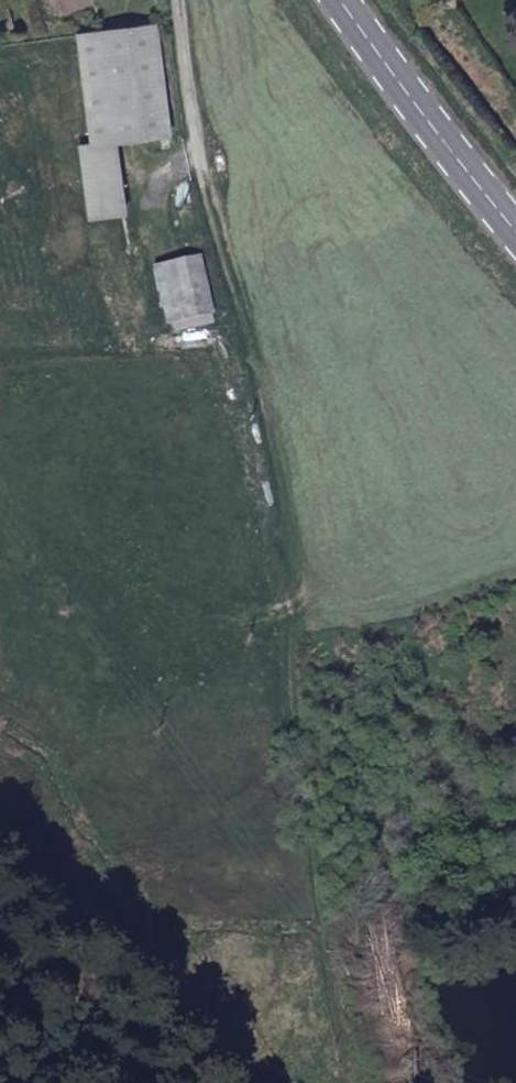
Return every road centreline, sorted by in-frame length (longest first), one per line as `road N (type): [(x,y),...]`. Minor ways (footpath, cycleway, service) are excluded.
road 1 (track): [(338,1082),(306,656),(271,419),(202,183),(185,0)]
road 2 (primary): [(343,0),(515,227)]
road 3 (track): [(0,974),(259,1082)]

